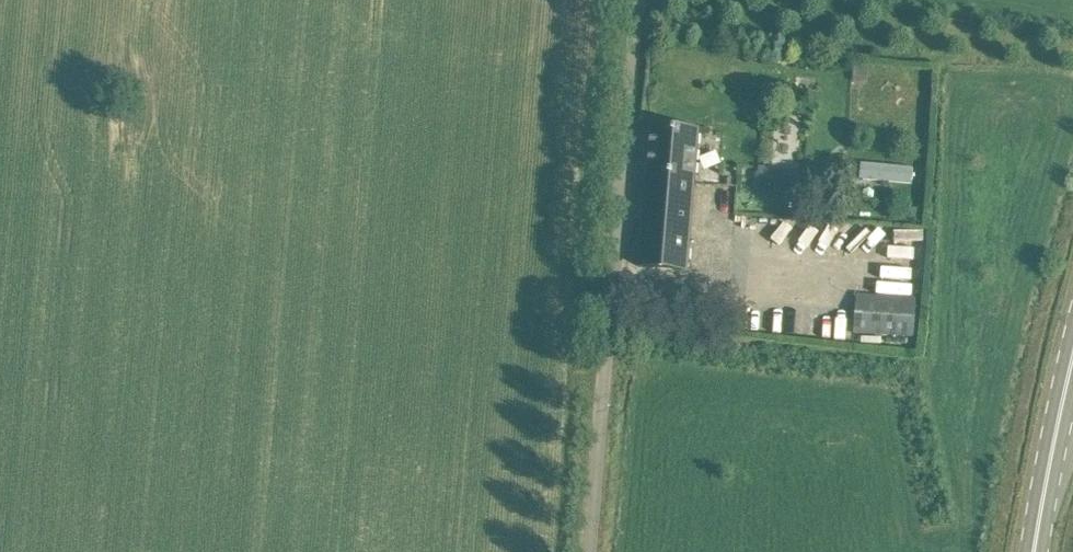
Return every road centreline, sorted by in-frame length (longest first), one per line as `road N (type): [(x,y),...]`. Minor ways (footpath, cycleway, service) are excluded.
road 1 (unclassified): [(589,551),(637,0)]
road 2 (tertiary): [(1072,356),(1035,551)]

